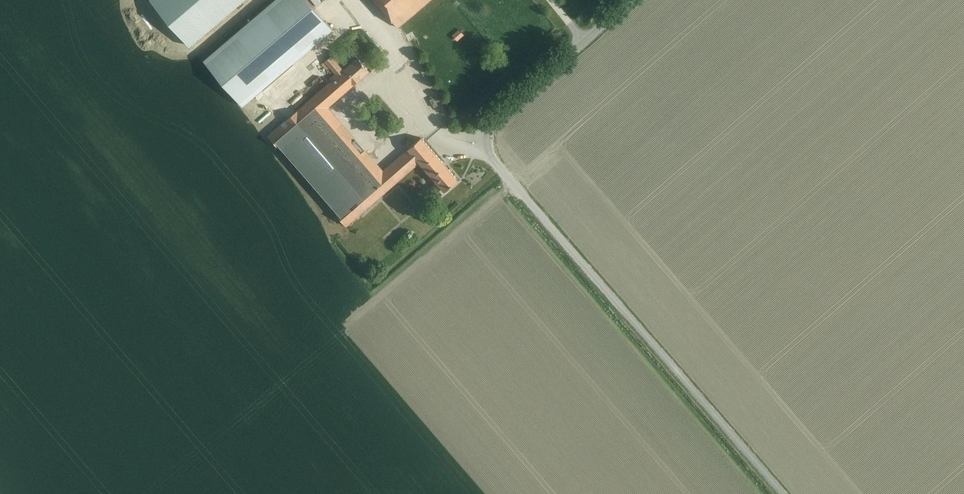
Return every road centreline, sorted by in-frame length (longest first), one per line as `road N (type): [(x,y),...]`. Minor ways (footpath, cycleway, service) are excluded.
road 1 (unclassified): [(786,493),(488,151),(494,121),(635,0)]

